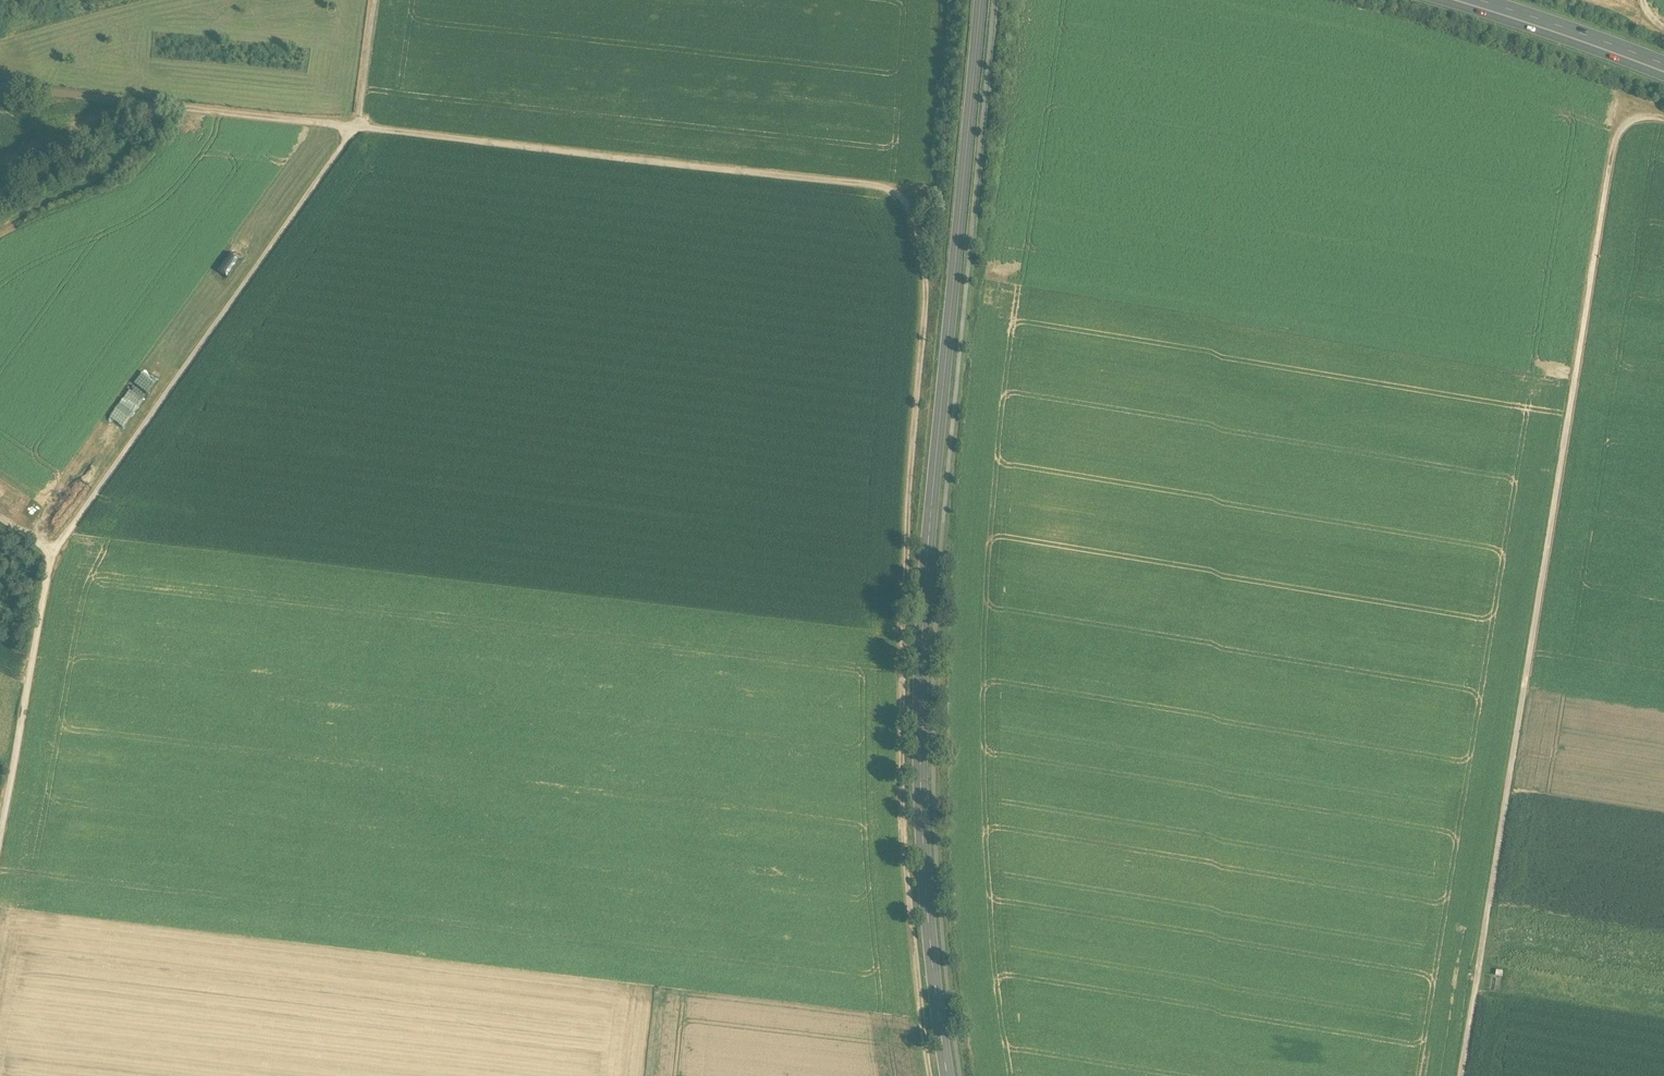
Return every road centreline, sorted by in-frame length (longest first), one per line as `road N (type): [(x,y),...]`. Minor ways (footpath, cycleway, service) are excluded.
road 1 (track): [(357,128),(881,192),(912,215),(924,253),(929,321),(911,509),(905,695),(912,906),(933,1075)]
road 2 (tertiary): [(949,1075),(929,900),(924,693),(983,0)]
road 3 (track): [(1463,1075),(1615,151),(1629,125),(1663,121)]
road 4 (track): [(0,844),(55,558),(357,128),(377,0)]
road 5 (track): [(357,128),(0,90)]
road 6 (trunk): [(1466,0),(1663,70)]
road 7 (track): [(157,108),(118,169),(0,233)]

